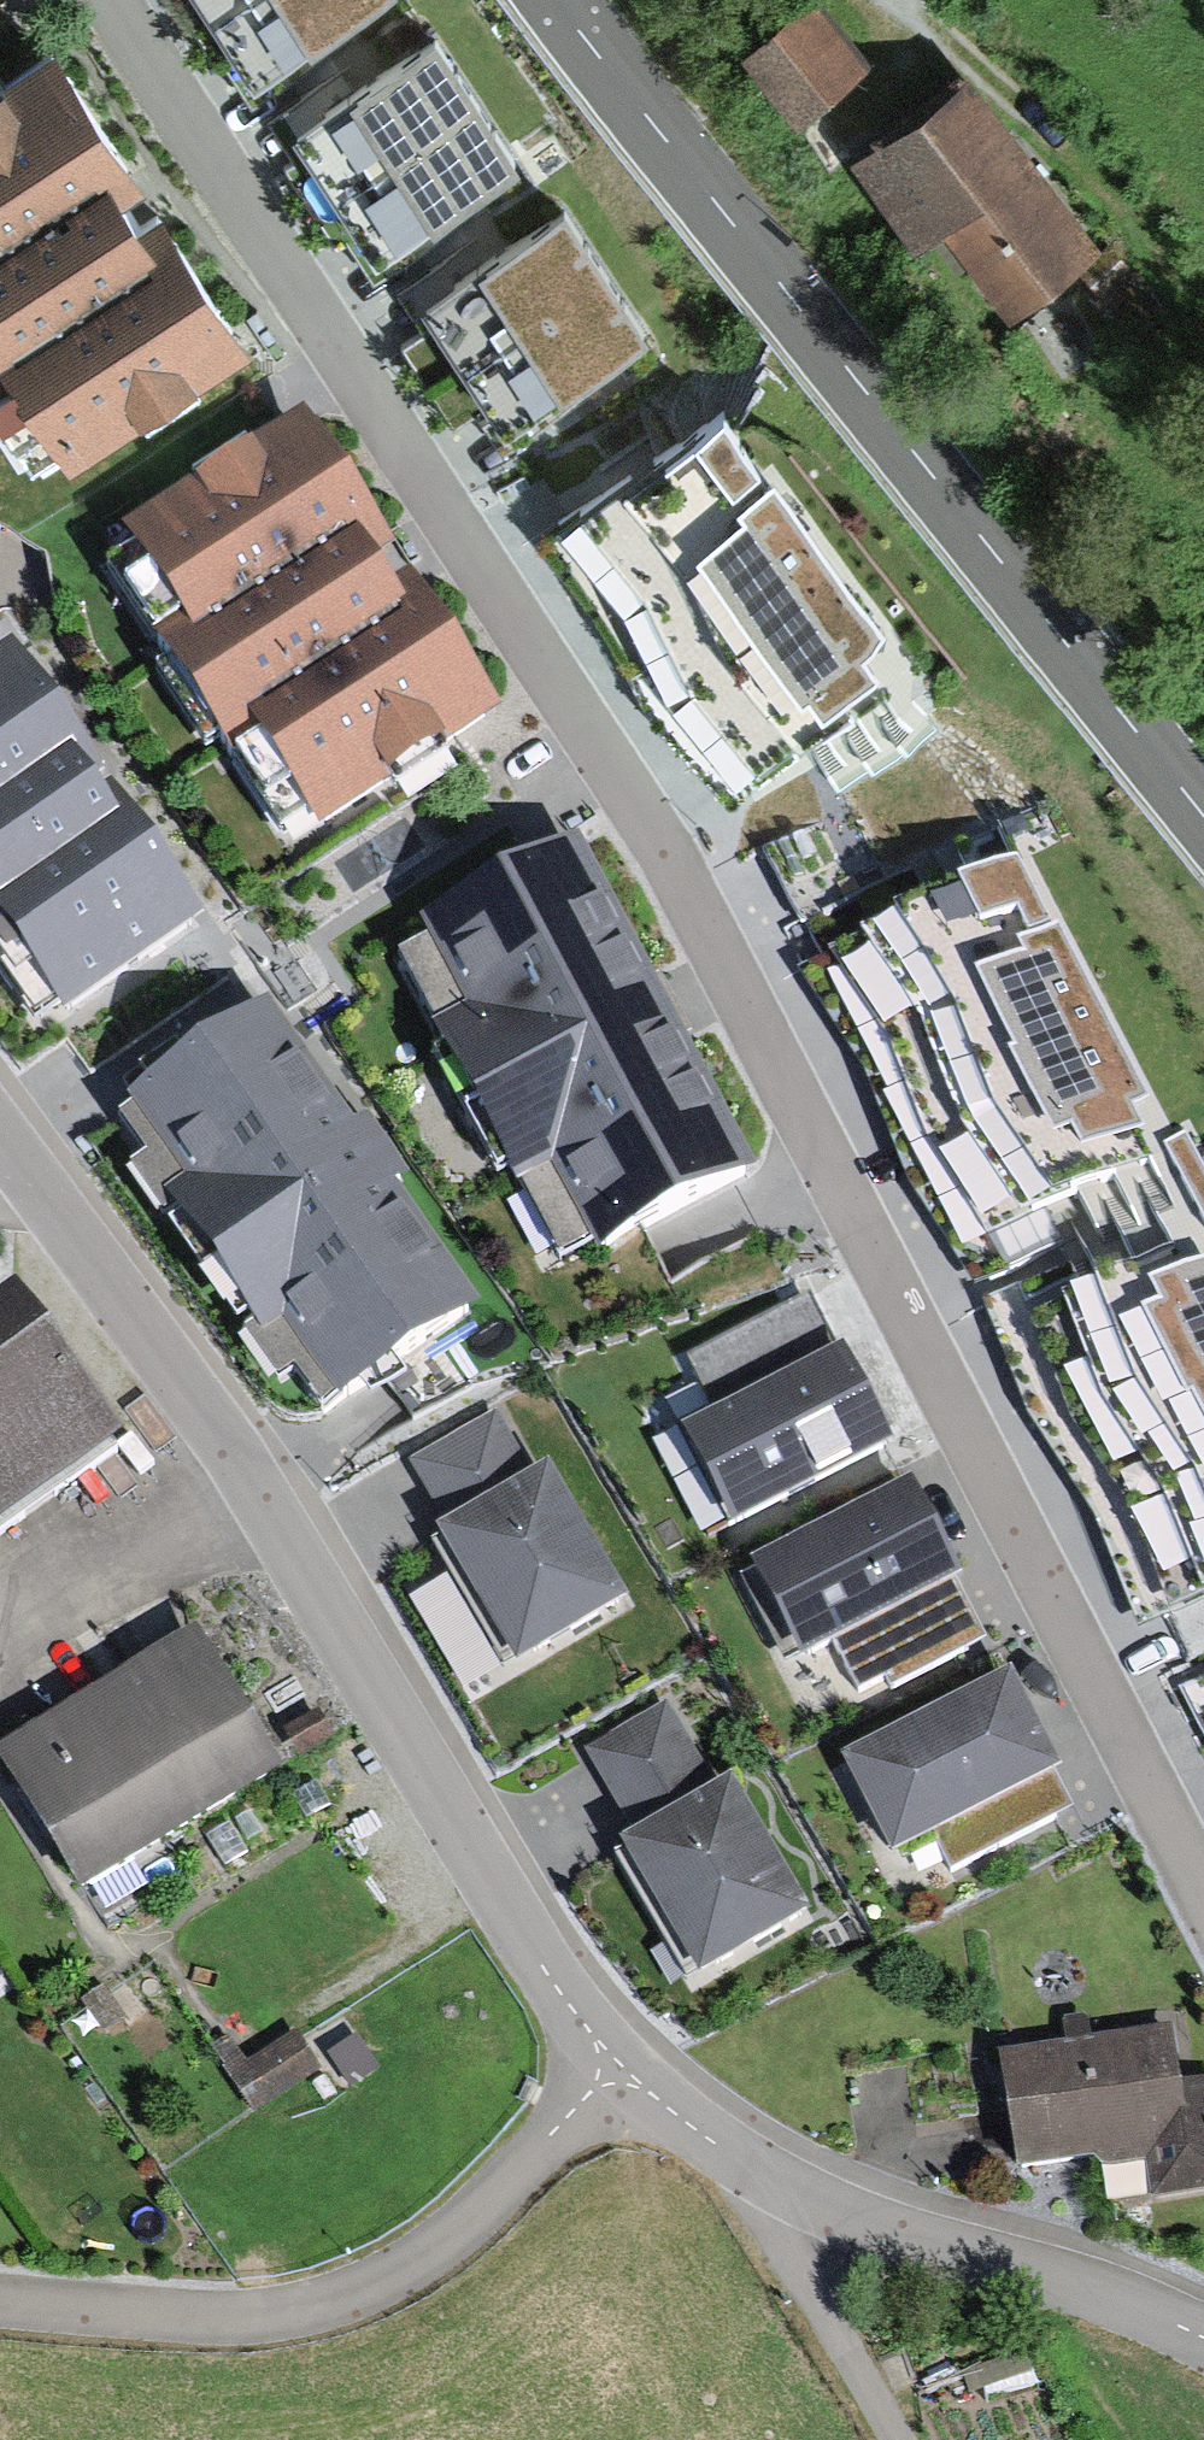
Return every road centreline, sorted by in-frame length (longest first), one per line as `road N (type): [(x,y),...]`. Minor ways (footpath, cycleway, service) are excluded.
road 1 (residential): [(98,0),(140,50),(624,803),(782,1089),(1203,1915)]
road 2 (residential): [(608,2068),(236,1454),(0,1133)]
road 3 (tertiary): [(1203,815),(713,215),(555,0)]
road 4 (residential): [(0,2318),(232,2324),(374,2290),(464,2224),(556,2140),(608,2068)]
road 5 (residential): [(1203,2333),(1129,2301),(914,2239),(757,2172)]
road 6 (residential): [(906,0),(972,48),(1203,292)]
road 7 (residential): [(888,2439),(774,2230),(757,2172)]
road 8 (residential): [(757,2172),(608,2068)]

